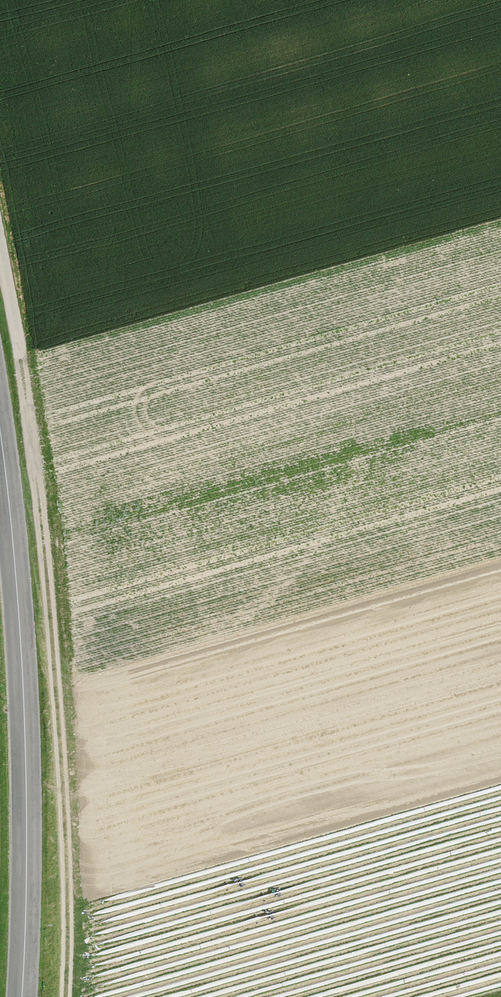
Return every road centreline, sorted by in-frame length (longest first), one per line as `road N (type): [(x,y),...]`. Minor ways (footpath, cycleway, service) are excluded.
road 1 (track): [(66,996),(59,718),(20,361)]
road 2 (tertiary): [(21,996),(20,641),(0,435)]
road 3 (track): [(0,233),(20,361)]

